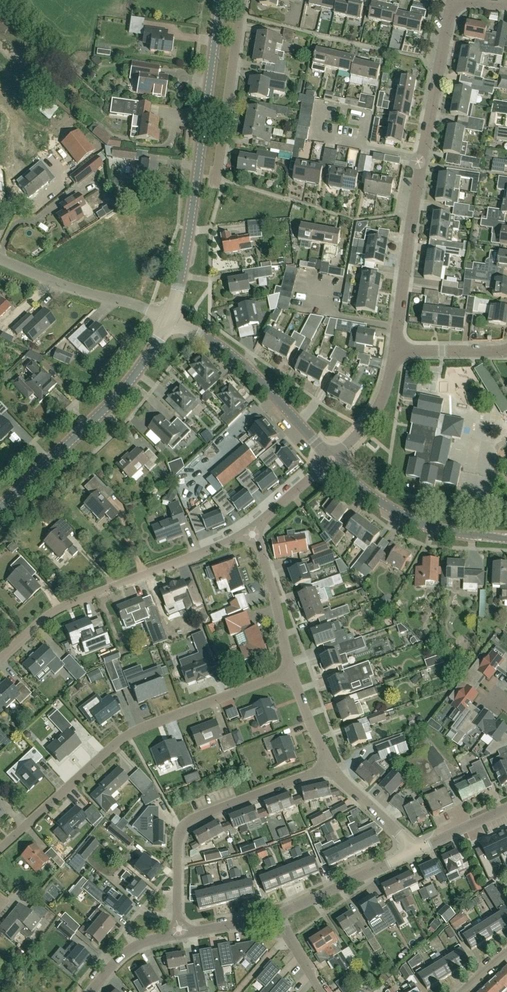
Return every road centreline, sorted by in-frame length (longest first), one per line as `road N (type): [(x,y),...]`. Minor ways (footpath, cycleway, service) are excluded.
road 1 (residential): [(292,670),(121,739),(0,850)]
road 2 (tertiary): [(168,319),(190,229),(220,0)]
road 3 (residential): [(0,659),(70,603),(253,529)]
road 4 (residential): [(178,934),(184,826),(331,767)]
road 5 (tertiary): [(0,508),(115,399),(168,319)]
road 6 (tertiary): [(330,459),(244,364),(168,319)]
road 7 (tertiary): [(506,537),(419,523),(330,459)]
road 8 (residential): [(394,351),(421,158)]
road 9 (residential): [(214,184),(242,0)]
road 10 (residential): [(168,319),(0,258)]
road 11 (residential): [(421,158),(454,0)]
road 12 (residential): [(292,670),(253,529)]
road 13 (residential): [(282,913),(411,853)]
road 14 (residential): [(330,459),(377,409),(394,351)]

